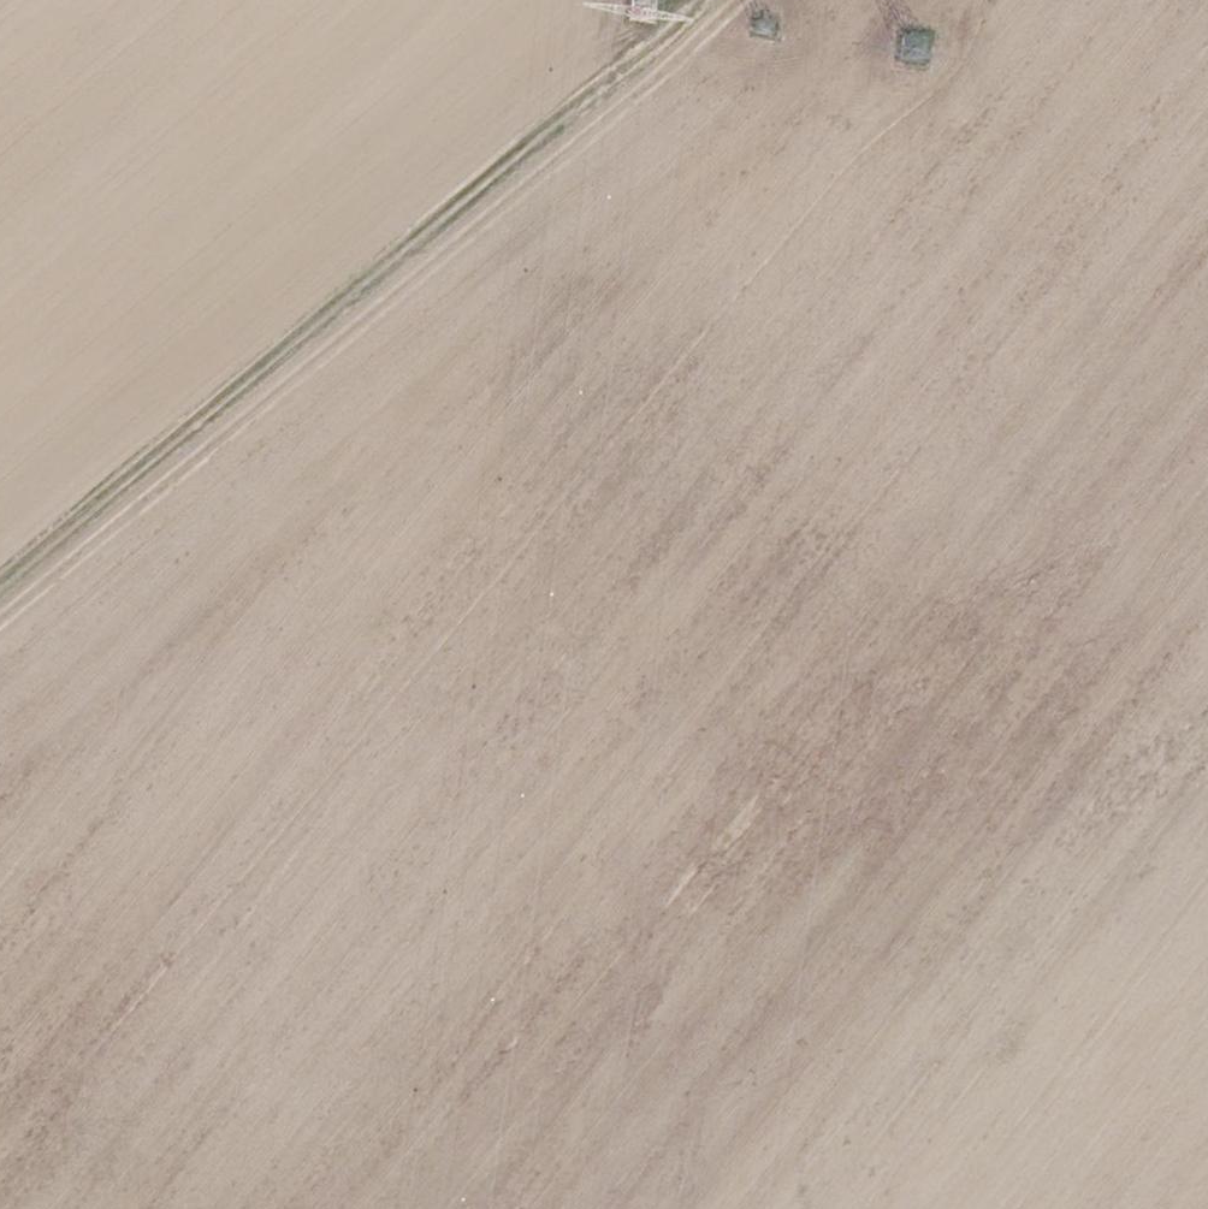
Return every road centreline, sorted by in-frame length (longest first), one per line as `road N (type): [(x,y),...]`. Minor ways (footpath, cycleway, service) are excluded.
road 1 (track): [(690,0),(0,580)]

